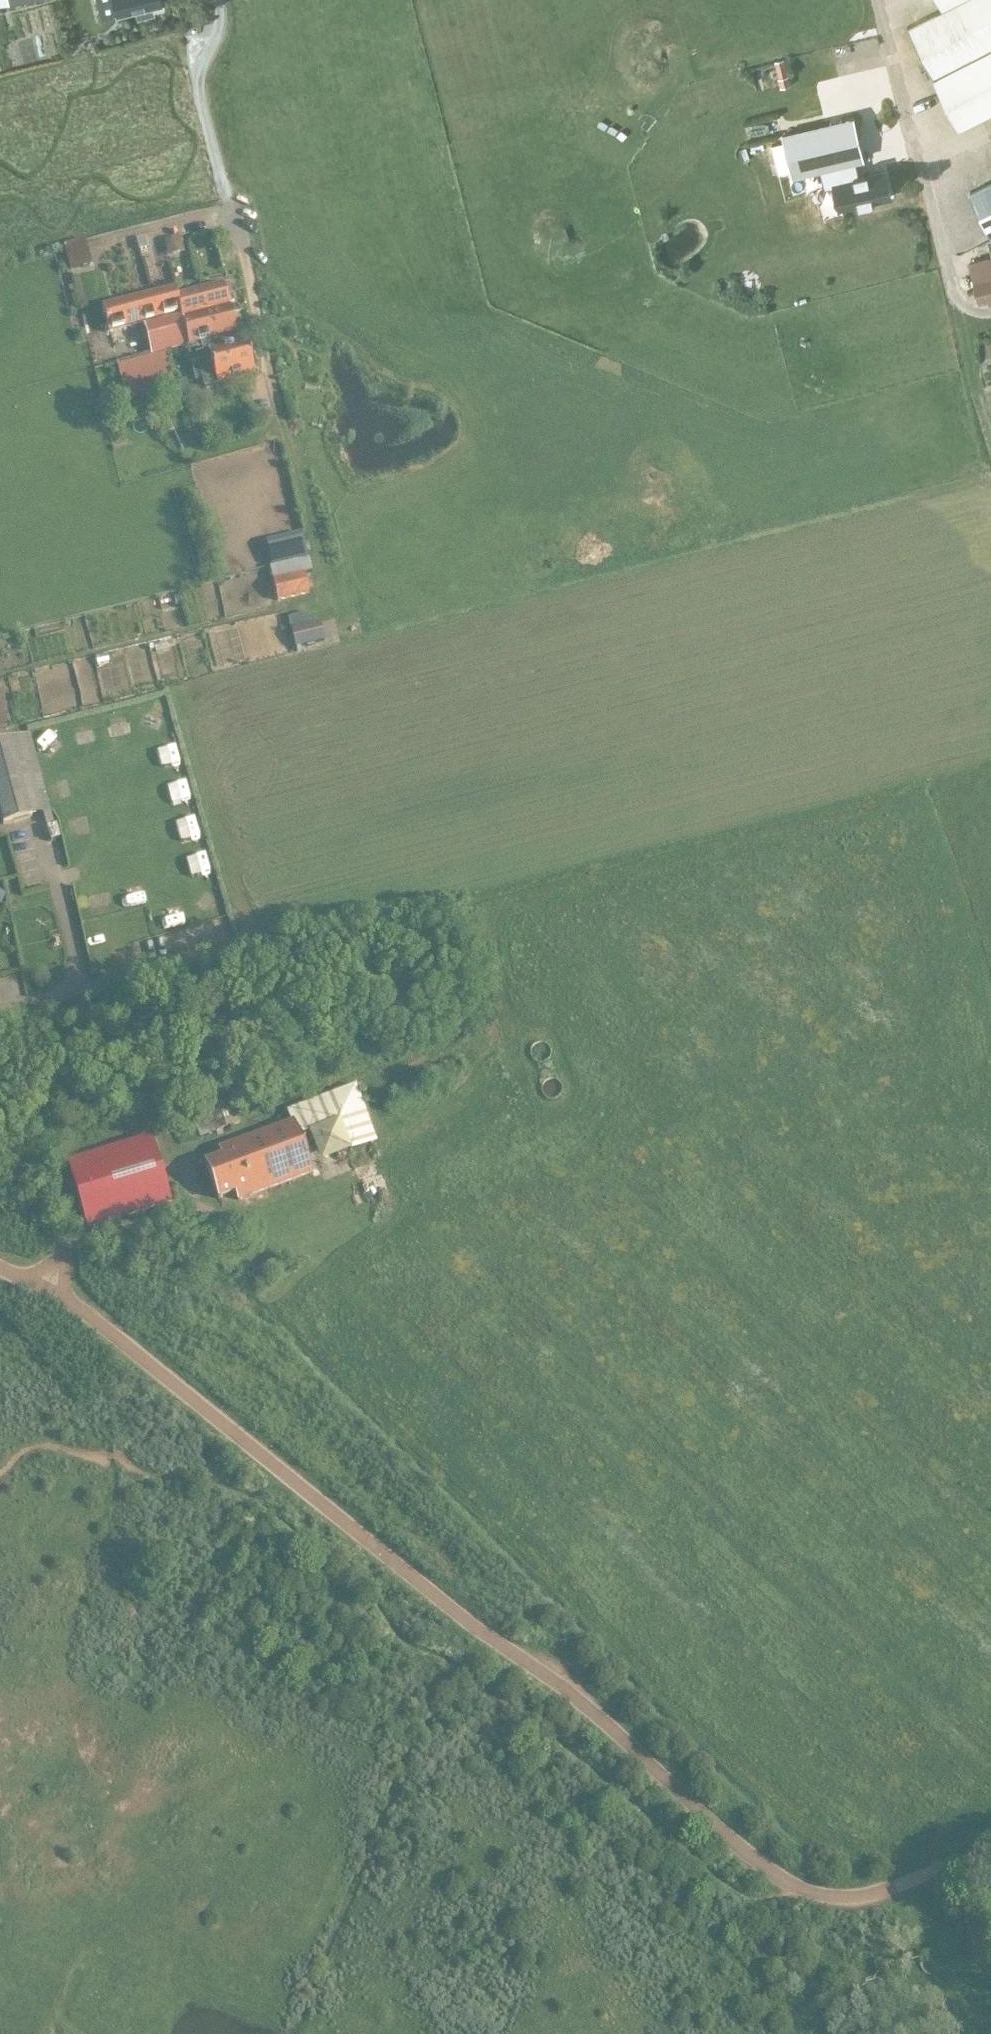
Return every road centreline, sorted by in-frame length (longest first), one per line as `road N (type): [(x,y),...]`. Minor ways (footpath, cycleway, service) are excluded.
road 1 (residential): [(990,1849),(841,1895),(789,1885),(574,1698),(478,1631),(59,1294),(0,1265)]
road 2 (track): [(255,939),(158,969),(69,984)]
road 3 (track): [(990,454),(960,299)]

